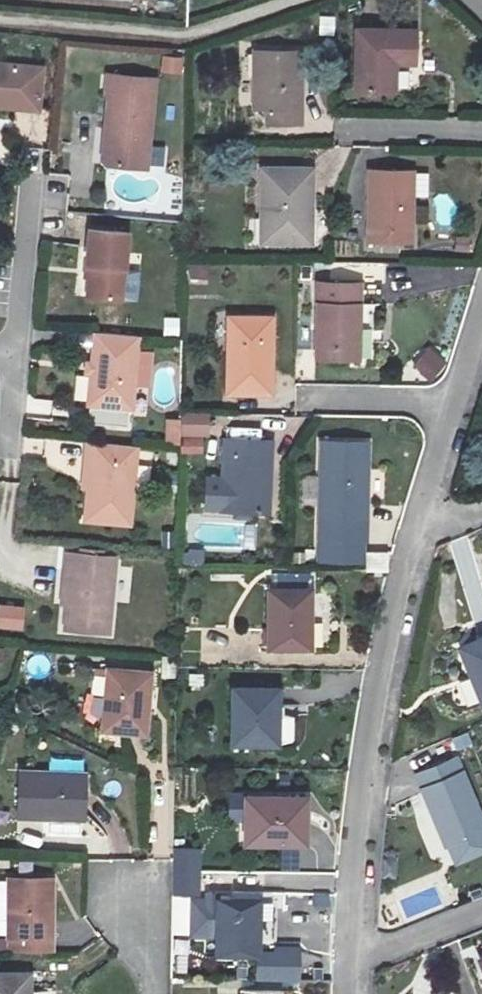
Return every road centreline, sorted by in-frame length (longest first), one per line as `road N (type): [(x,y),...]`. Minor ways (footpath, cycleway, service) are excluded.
road 1 (residential): [(351,946),(375,736),(419,522)]
road 2 (residential): [(6,351),(23,178)]
road 3 (residential): [(351,946),(390,946),(481,908)]
road 4 (residential): [(315,401),(450,399)]
road 5 (residential): [(419,522),(450,399)]
road 6 (residential): [(357,130),(481,134)]

